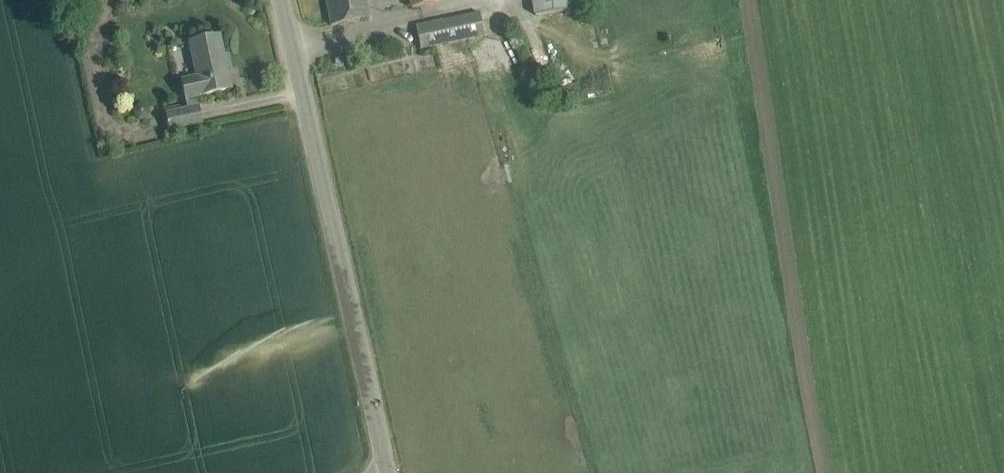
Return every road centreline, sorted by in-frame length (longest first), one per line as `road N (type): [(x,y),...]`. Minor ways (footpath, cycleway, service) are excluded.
road 1 (unclassified): [(385,472),(278,0)]

